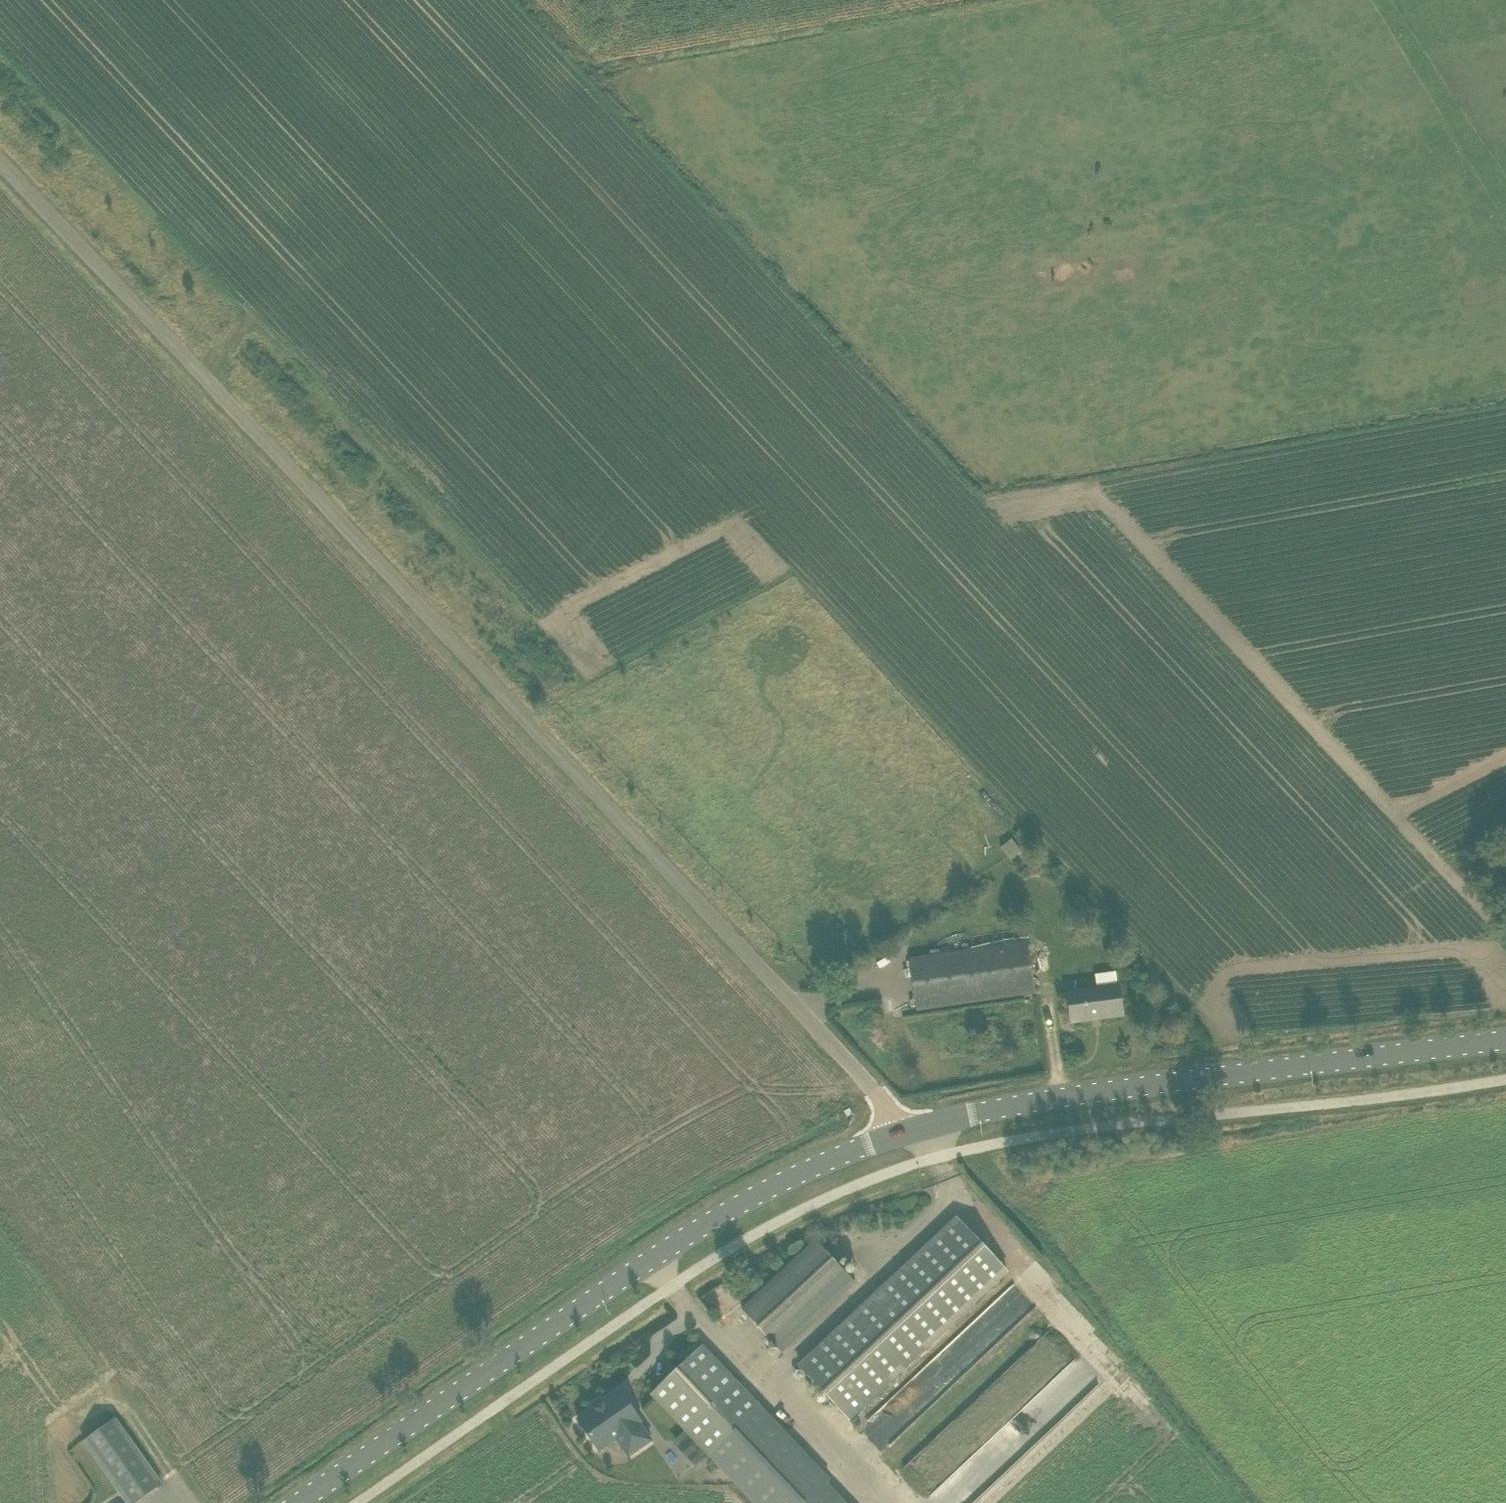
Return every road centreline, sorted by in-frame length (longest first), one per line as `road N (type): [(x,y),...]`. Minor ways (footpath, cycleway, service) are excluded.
road 1 (unclassified): [(905,1129),(0,164)]
road 2 (tertiary): [(297,1502),(720,1217),(905,1129)]
road 3 (tertiary): [(905,1129),(1505,1047)]

